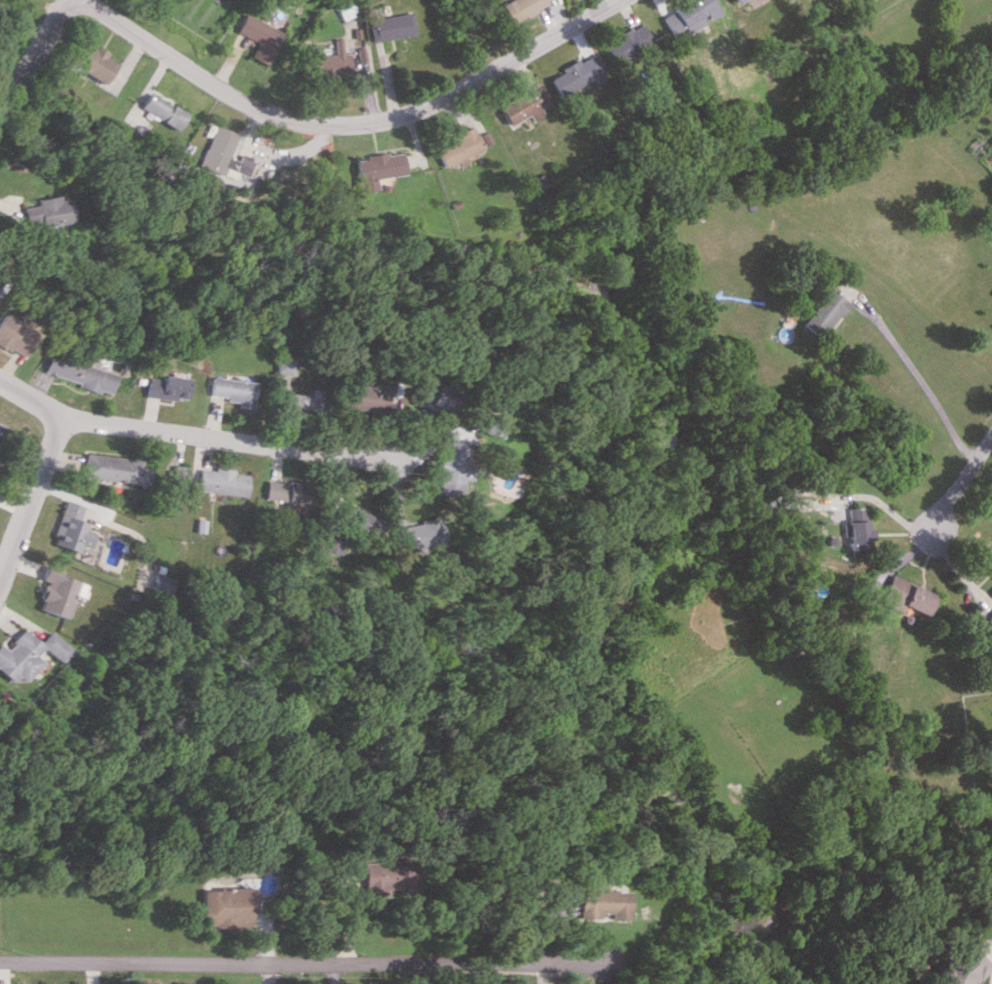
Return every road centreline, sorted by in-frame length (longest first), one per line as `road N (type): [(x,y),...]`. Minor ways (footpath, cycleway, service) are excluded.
road 1 (residential): [(601,961),(0,964)]
road 2 (residential): [(617,0),(409,114),(356,124),(281,115),(239,99),(82,0)]
road 3 (residential): [(0,384),(59,418),(394,460)]
road 4 (residential): [(59,418),(0,576)]
road 5 (residential): [(64,0),(0,105)]
road 6 (residential): [(991,434),(925,537)]

